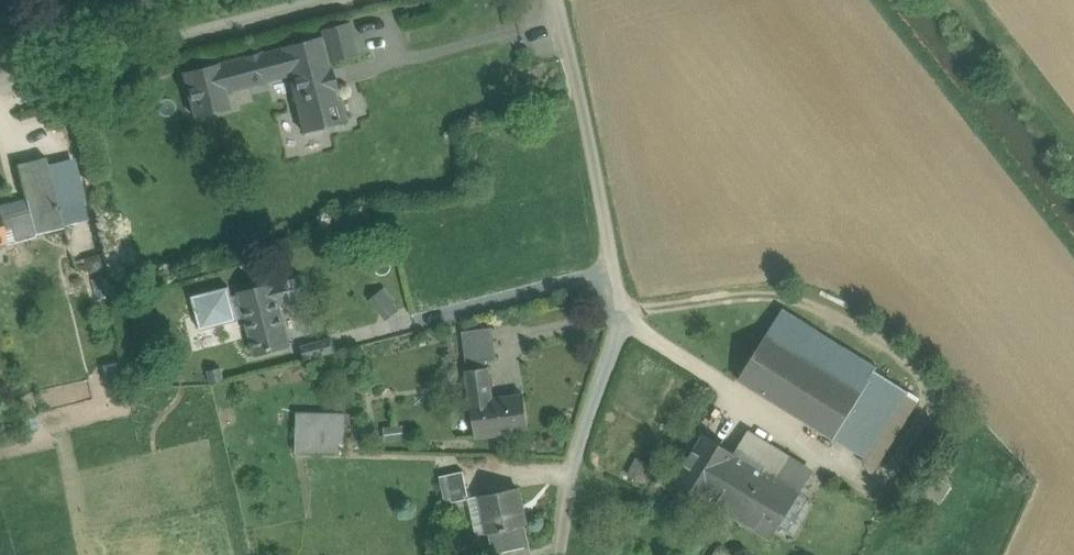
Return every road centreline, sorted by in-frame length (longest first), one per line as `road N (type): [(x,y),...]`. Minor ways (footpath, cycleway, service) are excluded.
road 1 (unclassified): [(0,83),(325,0)]

